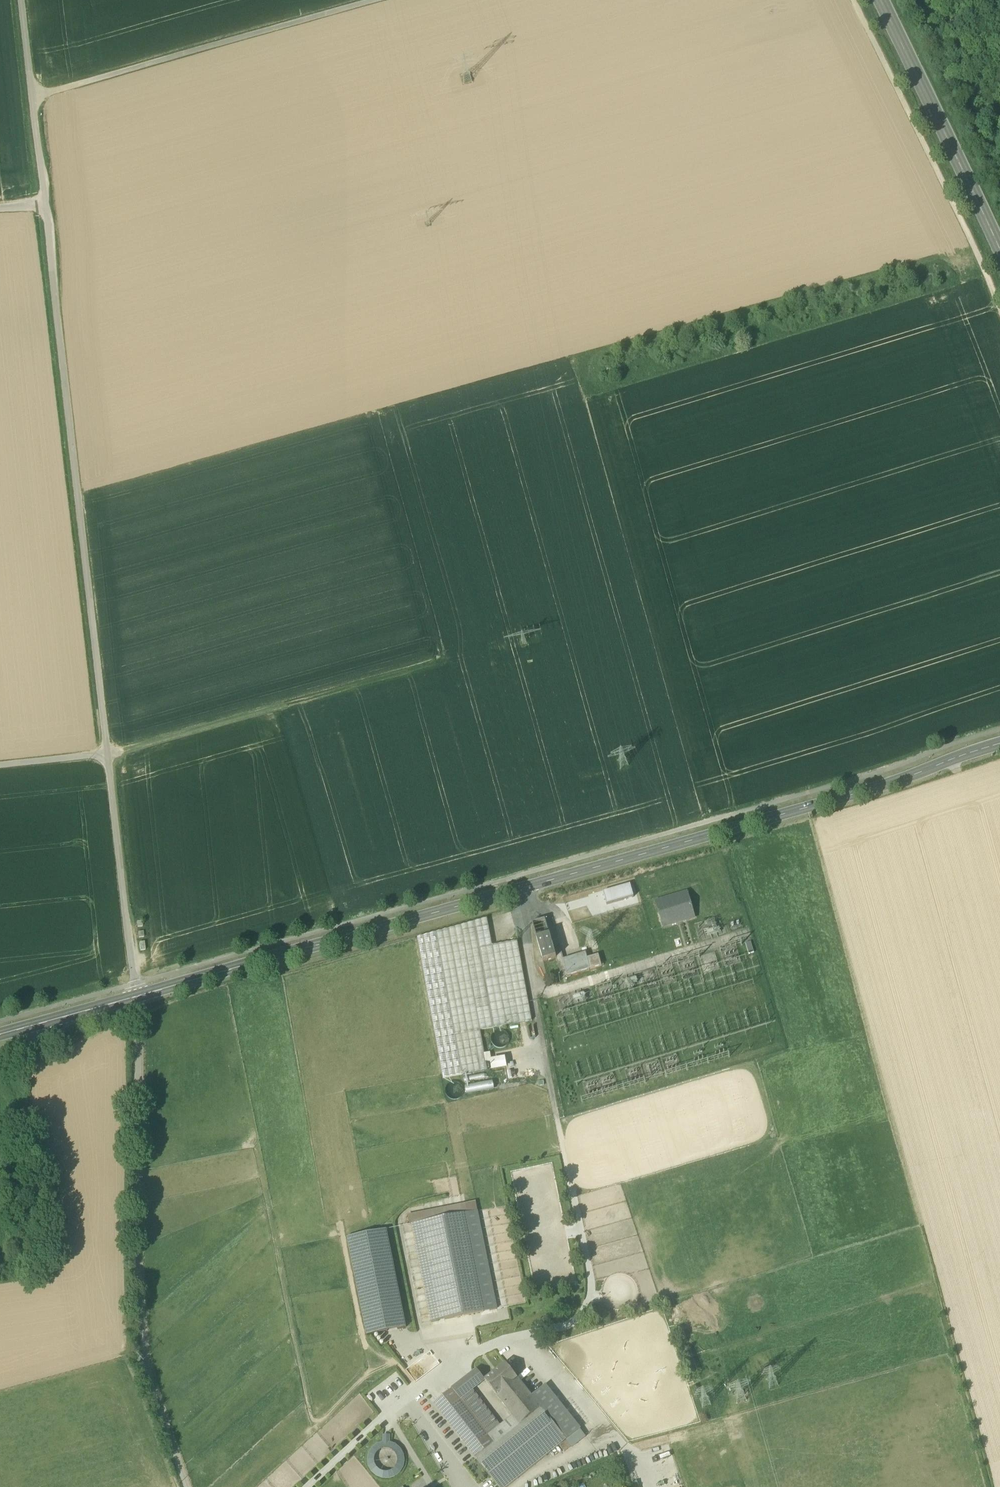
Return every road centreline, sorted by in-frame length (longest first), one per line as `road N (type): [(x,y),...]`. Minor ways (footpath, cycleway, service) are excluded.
road 1 (track): [(23,0),(136,995)]
road 2 (tertiary): [(136,995),(899,781),(999,744)]
road 3 (unclassified): [(136,995),(146,1362),(188,1486)]
road 4 (track): [(33,95),(373,0)]
road 5 (track): [(442,661),(107,753)]
road 6 (track): [(852,0),(999,314)]
road 7 (secondary): [(999,251),(881,0)]
road 8 (track): [(586,1312),(594,1292),(559,1119)]
road 9 (tertiary): [(0,1034),(136,995)]

